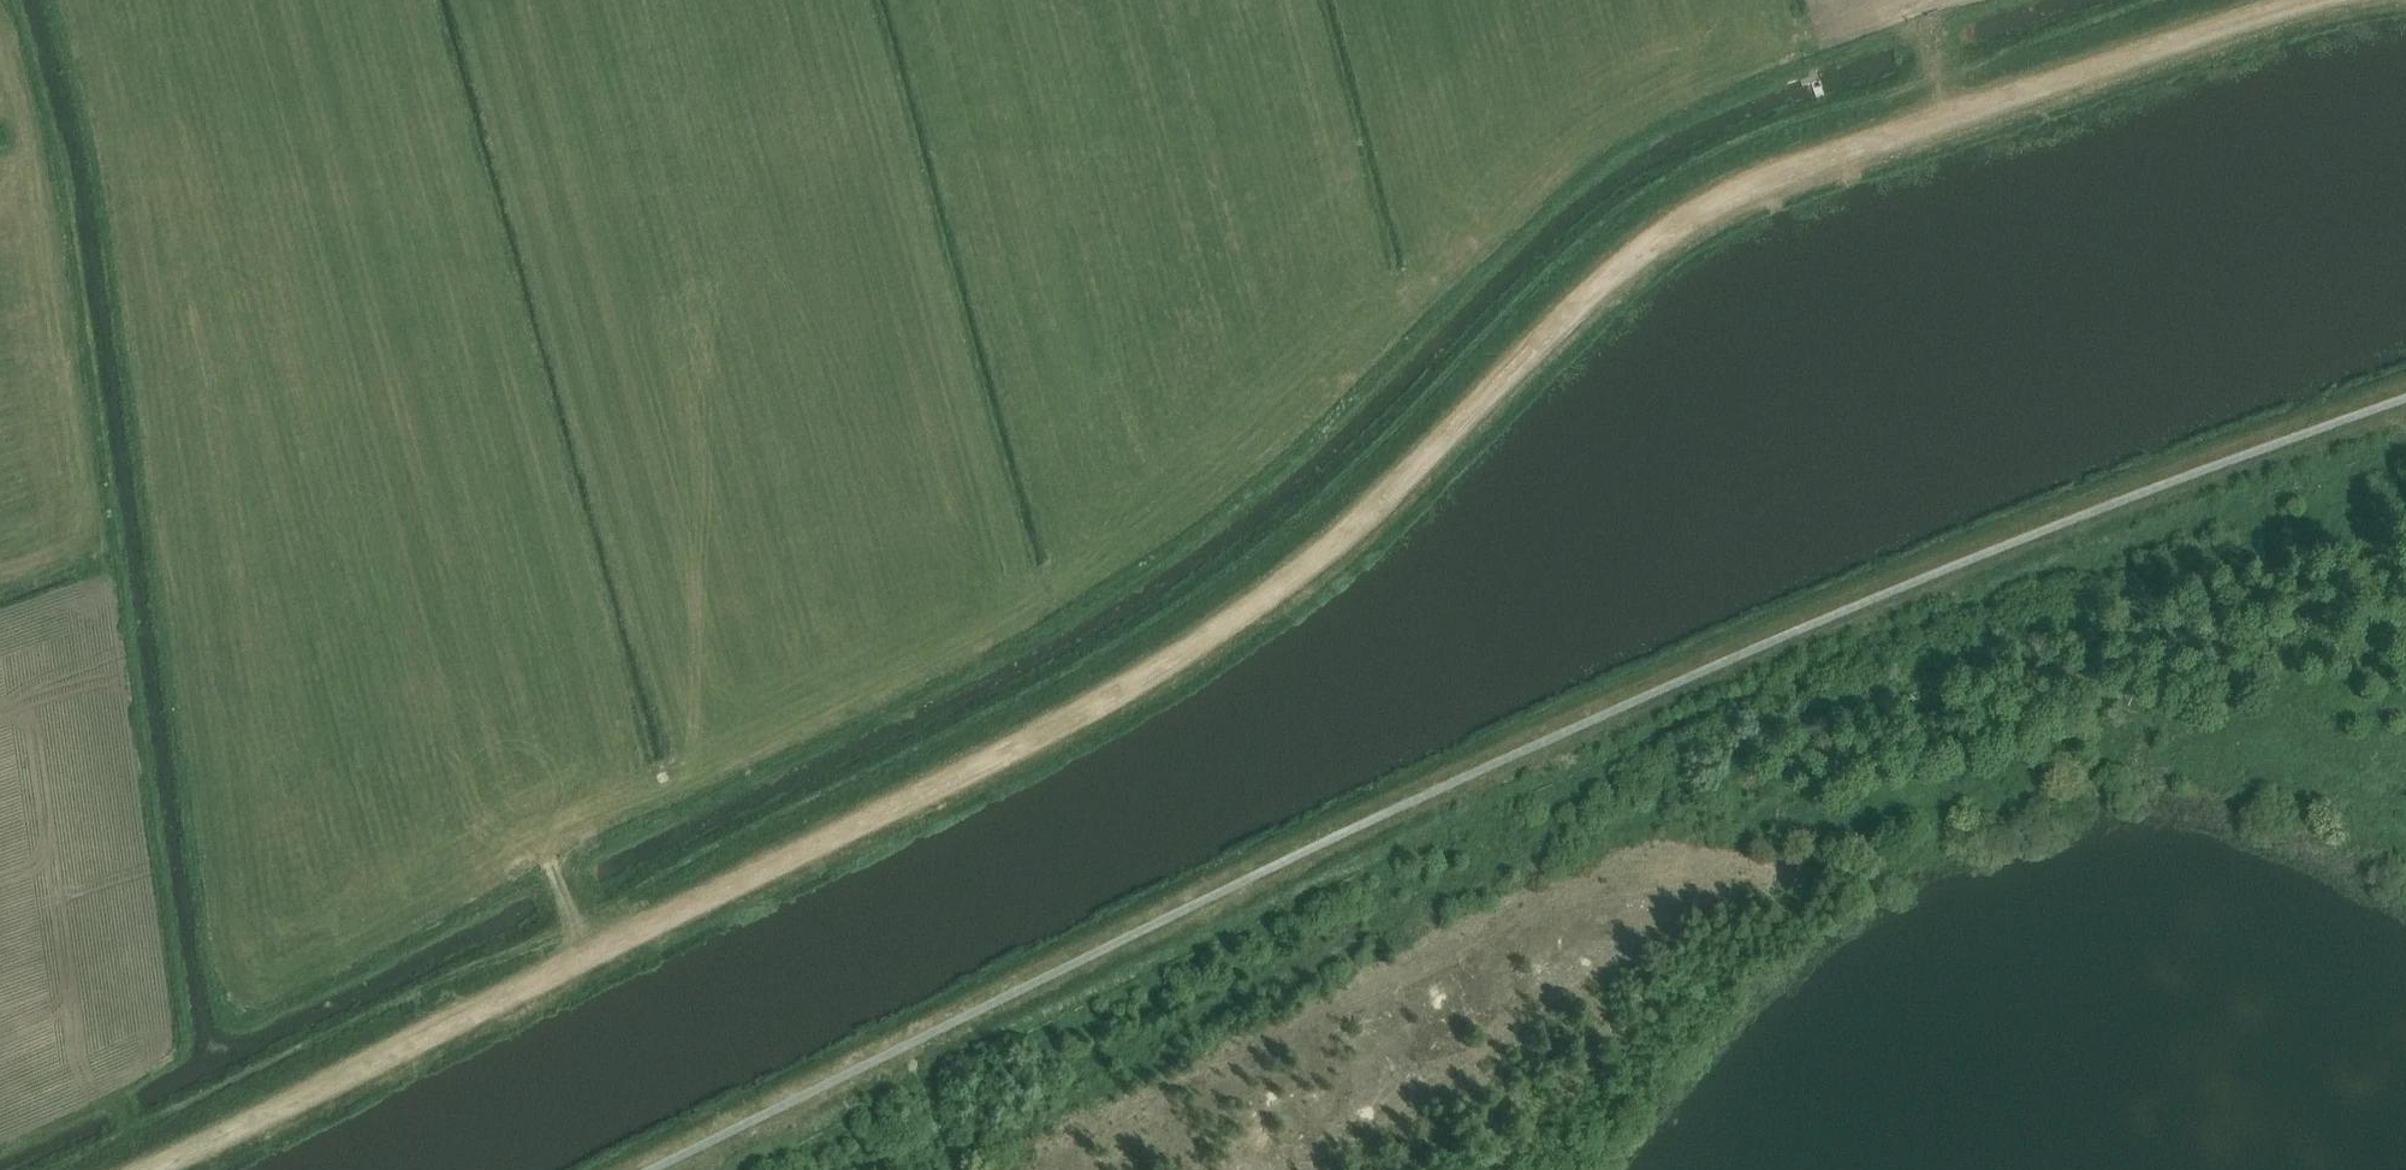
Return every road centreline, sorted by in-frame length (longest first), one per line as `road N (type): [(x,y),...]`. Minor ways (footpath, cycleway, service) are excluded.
road 1 (track): [(143,1169),(973,766),(1198,646),(1361,523),(1560,317),(1693,210),(1742,183),(2307,0)]

